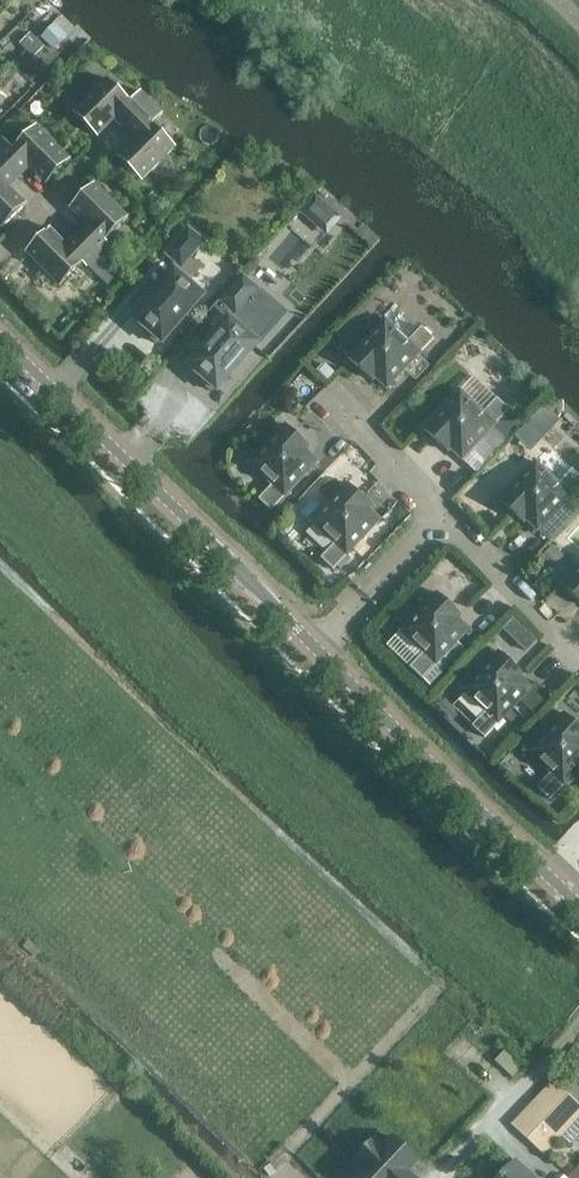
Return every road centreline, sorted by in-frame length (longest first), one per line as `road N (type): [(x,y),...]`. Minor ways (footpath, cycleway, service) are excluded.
road 1 (unclassified): [(578,904),(0,336)]

